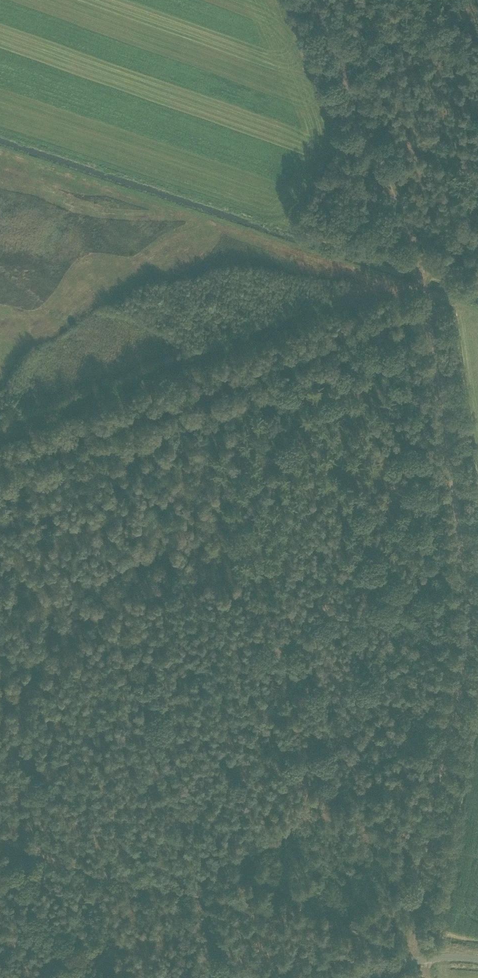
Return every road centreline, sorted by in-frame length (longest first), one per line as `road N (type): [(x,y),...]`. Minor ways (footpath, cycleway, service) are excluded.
road 1 (track): [(404,940),(470,614),(423,310)]
road 2 (track): [(411,315),(0,466)]
road 3 (track): [(53,857),(404,940),(422,957)]
road 4 (track): [(311,0),(418,267)]

